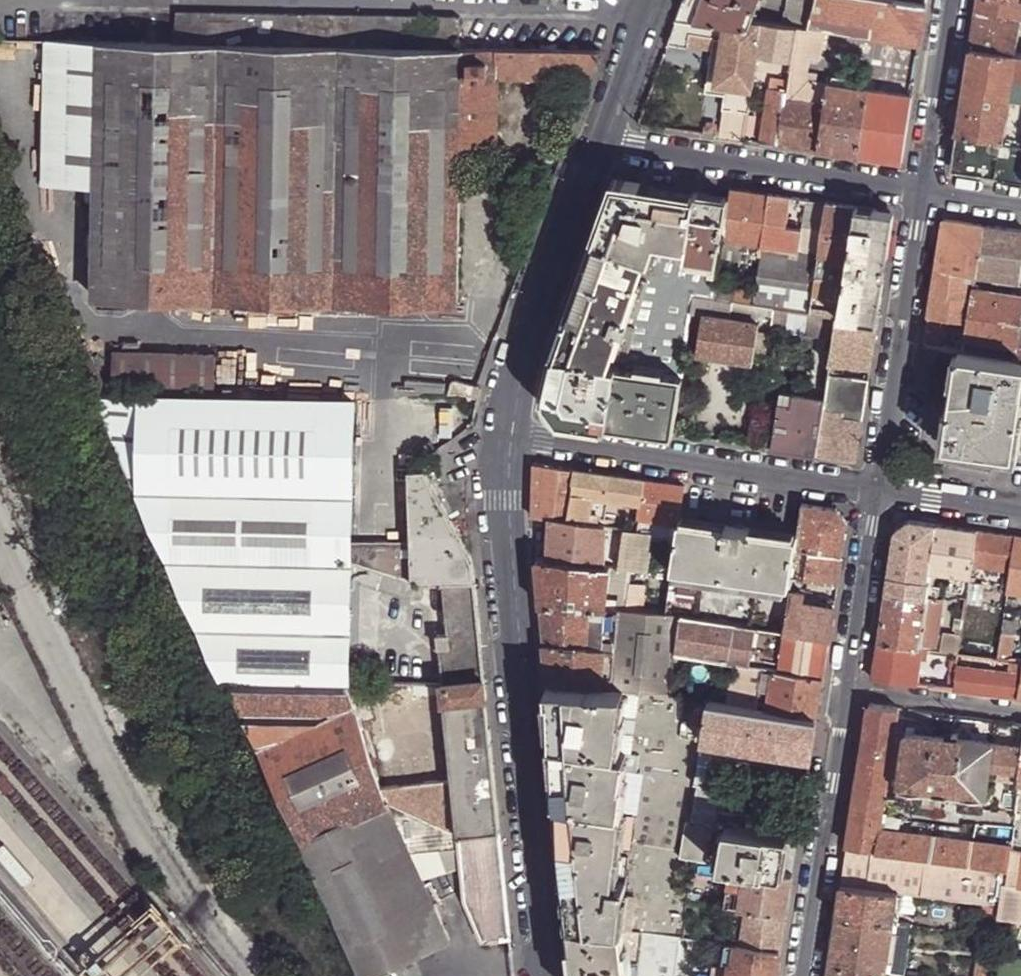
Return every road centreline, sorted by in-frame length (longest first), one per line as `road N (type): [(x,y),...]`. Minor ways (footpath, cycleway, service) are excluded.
road 1 (tertiary): [(514,433),(508,499),(552,975)]
road 2 (unclassified): [(655,11),(183,0)]
road 3 (residential): [(877,490),(514,433)]
road 4 (residential): [(920,202),(604,147)]
road 5 (tertiary): [(604,147),(522,383),(514,433)]
road 6 (residential): [(920,202),(877,490)]
road 7 (residential): [(850,687),(807,975)]
road 8 (residential): [(948,0),(920,202)]
road 9 (residential): [(877,490),(850,687)]
road 10 (residential): [(850,687),(1020,711)]
road 11 (tertiary): [(655,11),(604,147)]
road 12 (residential): [(1020,513),(877,490)]

